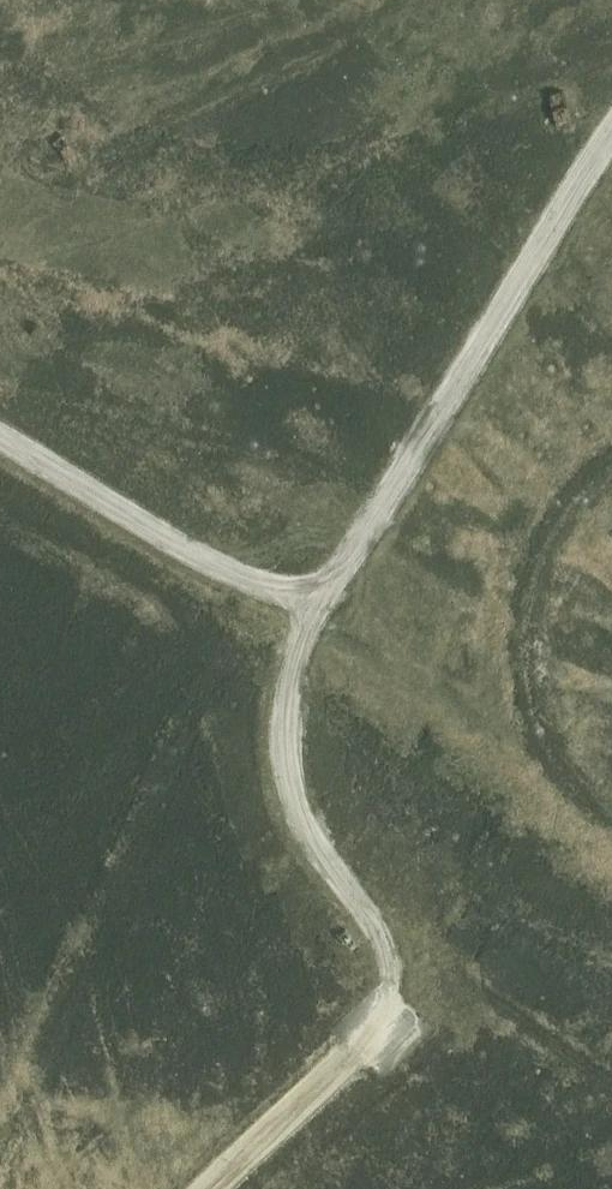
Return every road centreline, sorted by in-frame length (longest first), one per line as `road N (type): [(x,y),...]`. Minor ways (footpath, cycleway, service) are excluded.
road 1 (track): [(391,978),(379,937),(297,830),(275,755),(281,694),(318,613),(611,141)]
road 2 (track): [(0,450),(303,641)]
road 3 (track): [(211,1188),(352,1057)]

